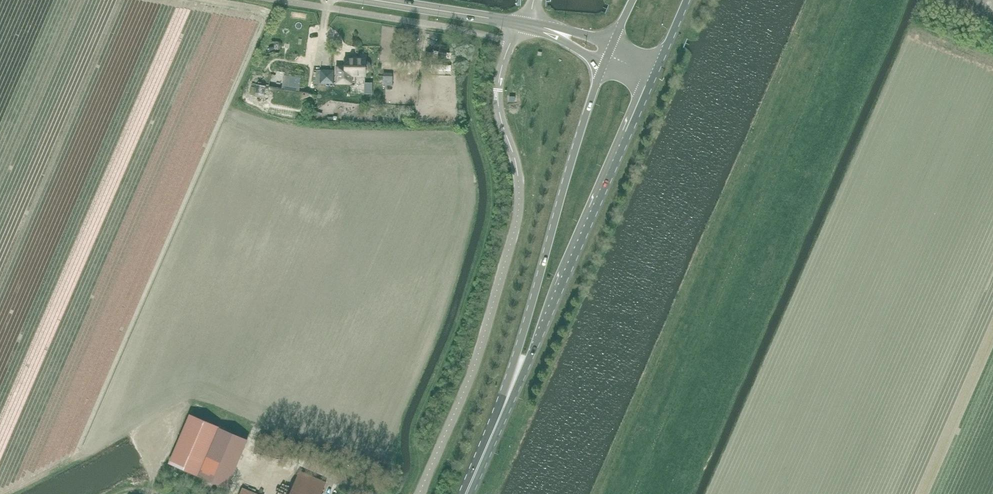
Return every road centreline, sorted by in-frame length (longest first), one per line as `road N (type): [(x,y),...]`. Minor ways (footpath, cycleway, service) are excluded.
road 1 (unclassified): [(419,493),(477,359),(518,217),(517,171),(498,100),(503,61),(523,24)]
road 2 (primary): [(488,445),(653,76)]
road 3 (primary): [(605,62),(488,445)]
road 4 (tertiary): [(523,24),(377,0)]

